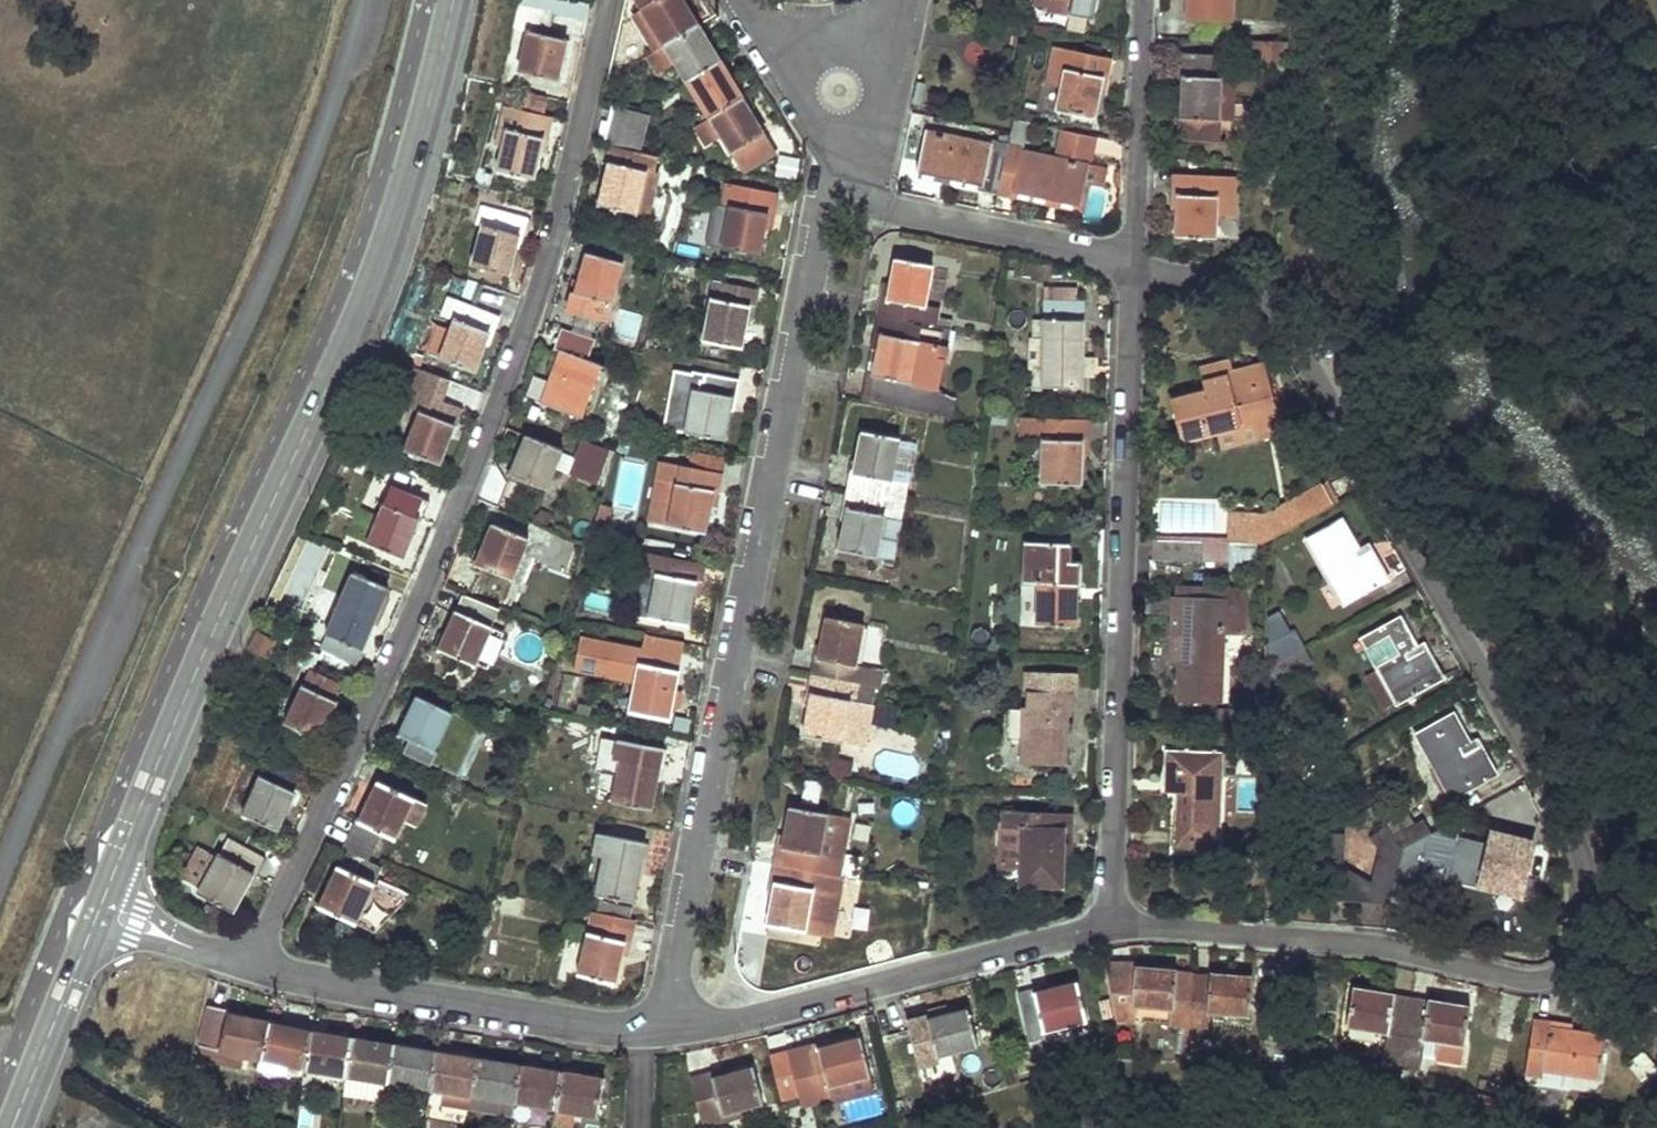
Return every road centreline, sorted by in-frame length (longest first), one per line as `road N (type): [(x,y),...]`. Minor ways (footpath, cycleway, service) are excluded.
road 1 (residential): [(1113,919),(1386,948),(1547,980),(1579,952),(1588,923),(1586,879),(1321,372),(1284,318),(1241,287),(1131,263)]
road 2 (residential): [(605,0),(560,220),(495,412),(252,967)]
road 3 (tertiary): [(453,0),(384,260),(250,543),(99,913)]
road 4 (residential): [(672,1030),(673,964),(837,187)]
road 5 (residential): [(1131,263),(1113,919)]
road 6 (residential): [(672,1030),(766,1015),(1083,933),(1113,919)]
road 7 (residential): [(252,967),(586,1025),(672,1030)]
road 8 (track): [(1321,372),(1317,0)]
road 9 (residential): [(1131,263),(885,207),(837,187)]
road 10 (residential): [(1144,0),(1131,263)]
road 11 (tertiary): [(99,913),(14,1127)]
road 12 (residential): [(99,913),(252,967)]
road 13 (residential): [(840,89),(732,0)]

